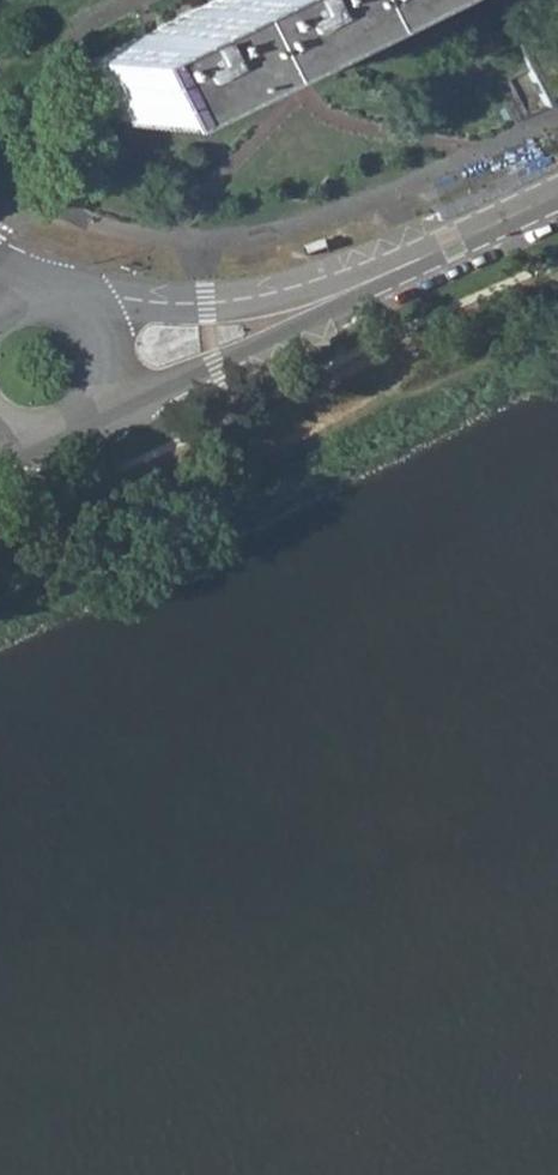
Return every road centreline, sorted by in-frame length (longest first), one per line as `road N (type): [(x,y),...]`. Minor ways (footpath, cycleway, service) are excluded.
road 1 (residential): [(110,343),(145,347),(280,318),(557,190)]
road 2 (residential): [(0,436),(52,444),(91,424),(113,386),(110,343)]

